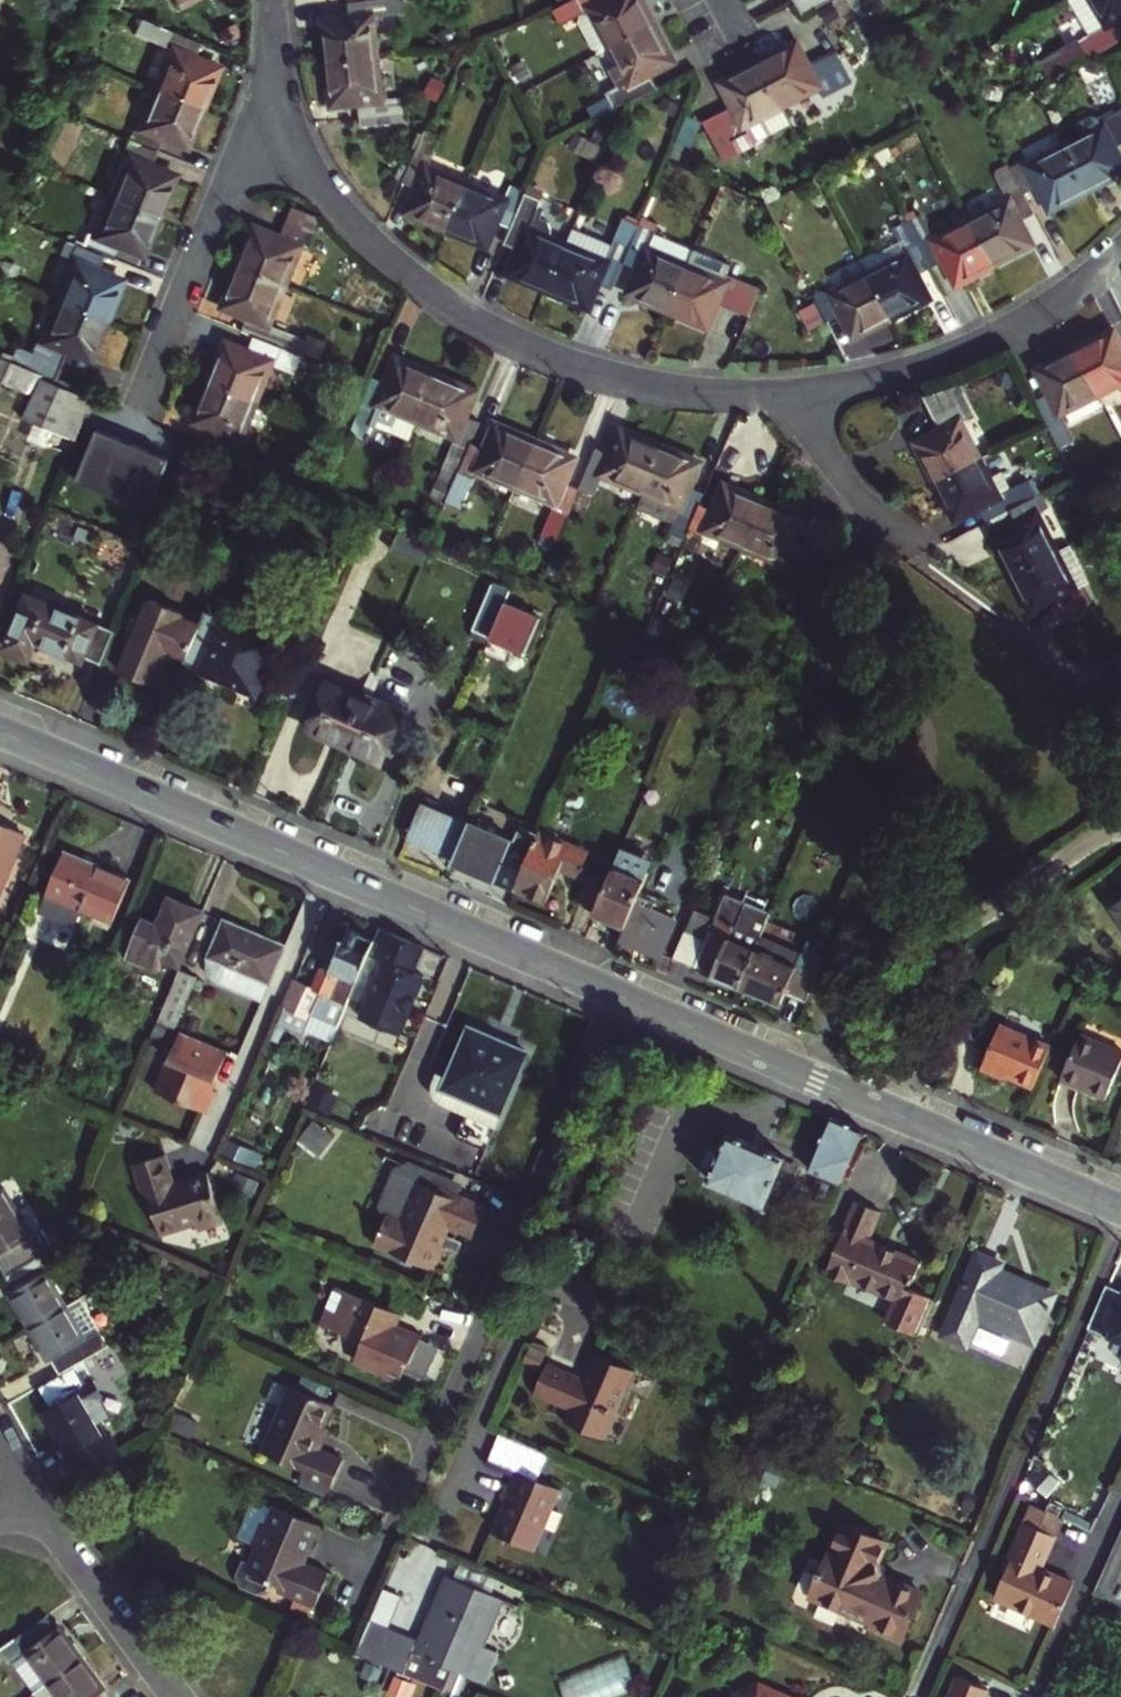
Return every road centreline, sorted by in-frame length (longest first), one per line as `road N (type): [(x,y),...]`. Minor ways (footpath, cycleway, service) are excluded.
road 1 (tertiary): [(0,732),(614,994)]
road 2 (residential): [(289,120),(318,177),(374,246),(513,341),(616,378),(782,394)]
road 3 (residential): [(614,994),(400,1527)]
road 4 (residential): [(651,1009),(439,1526)]
road 5 (residential): [(1120,1229),(924,1689)]
road 6 (residential): [(893,1113),(993,906),(1120,827)]
road 7 (residential): [(782,394),(884,379),(975,350),(1050,310),(1120,252)]
road 8 (residential): [(289,120),(246,149),(231,170),(137,401)]
road 9 (tertiary): [(651,1009),(893,1113)]
road 10 (tertiary): [(893,1113),(1120,1209)]
road 11 (residential): [(35,1497),(176,1696)]
road 12 (residential): [(782,394),(897,548)]
road 13 (residential): [(1120,1506),(1048,1674)]
road 14 (residential): [(272,0),(289,120)]

